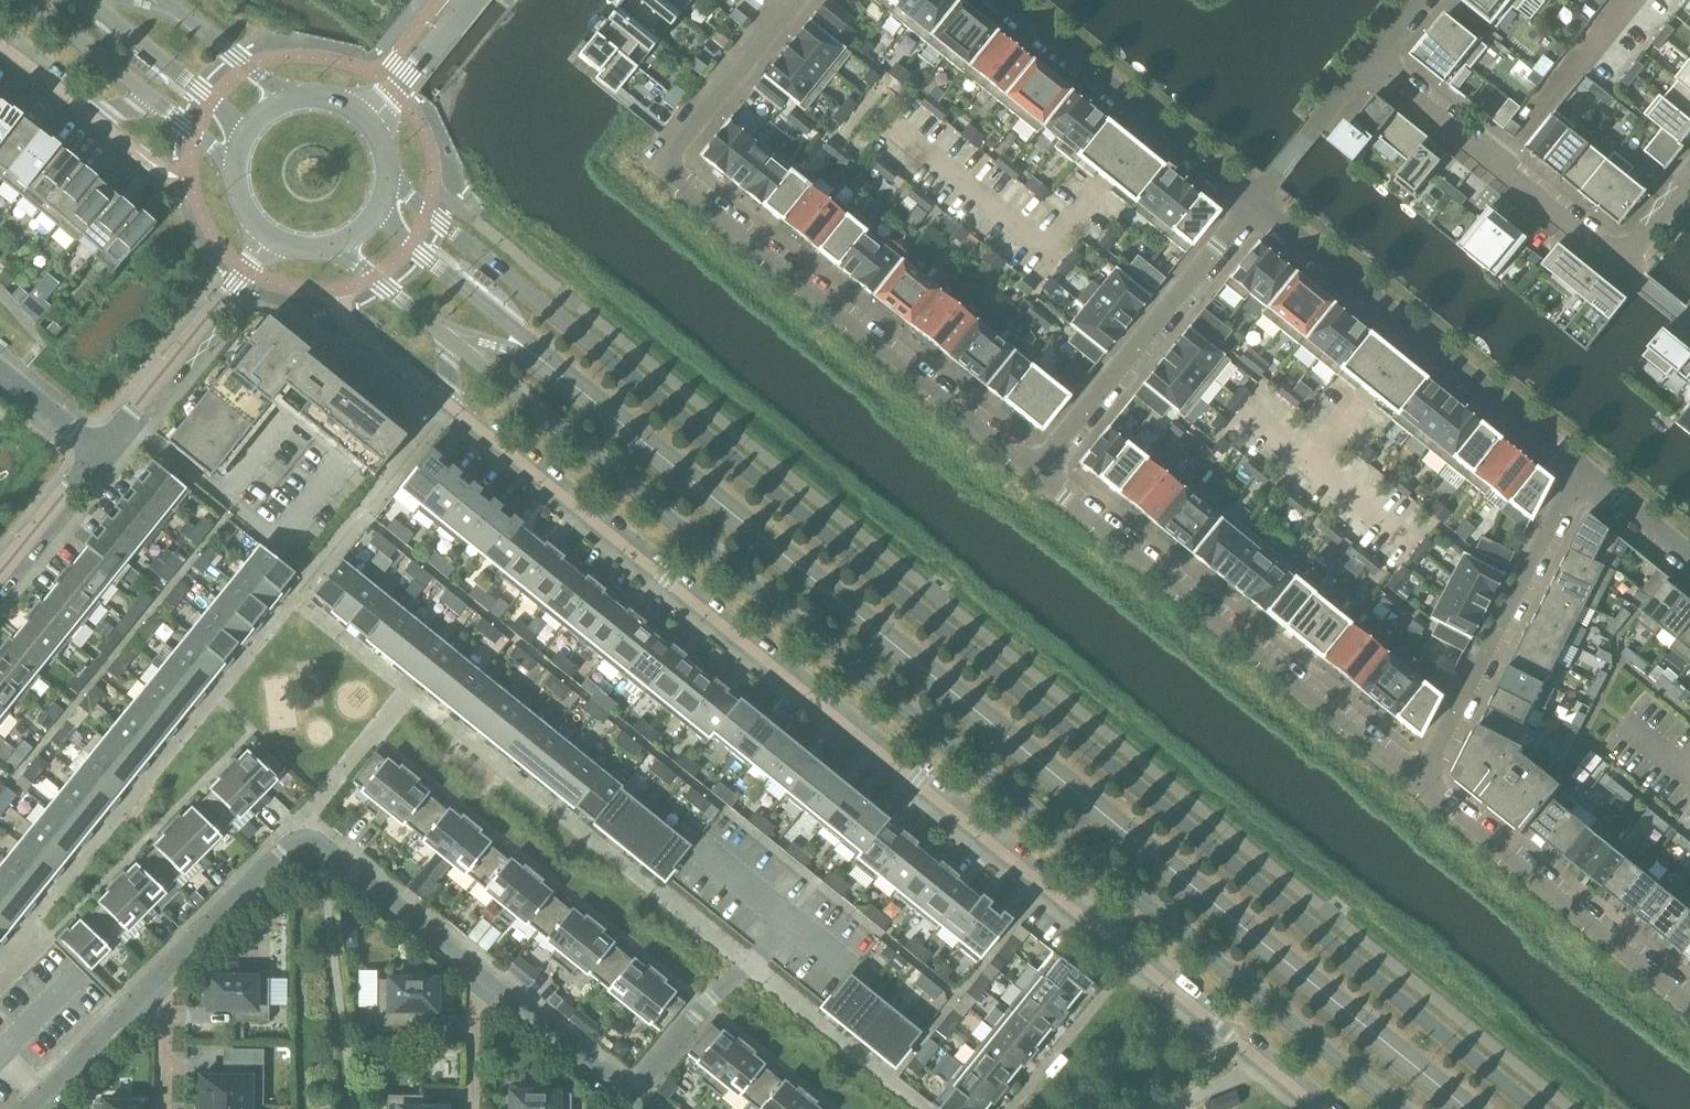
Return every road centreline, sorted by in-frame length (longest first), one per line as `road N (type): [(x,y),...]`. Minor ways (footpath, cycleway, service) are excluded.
road 1 (secondary): [(1536,1108),(397,182)]
road 2 (secondary): [(439,329),(1408,1108)]
road 3 (residential): [(439,329),(448,404),(1311,1108)]
road 4 (residential): [(1053,471),(669,149),(795,0)]
road 5 (residential): [(1418,785),(1053,471)]
road 6 (residential): [(163,978),(281,857),(311,838),(339,851),(487,974)]
road 7 (residential): [(1579,465),(1250,200)]
road 8 (residential): [(1579,465),(1418,785)]
road 9 (residential): [(1689,1009),(1418,785)]
road 10 (residential): [(1250,200),(1053,471)]
road 11 (residential): [(1369,60),(1621,267)]
road 12 (residential): [(1250,200),(1000,0)]
road 13 (tertiary): [(274,246),(103,456)]
road 14 (residential): [(487,974),(653,1108)]
road 15 (residential): [(1369,60),(1250,200)]
road 16 (residential): [(35,1108),(163,978)]
road 17 (residential): [(0,49),(90,115),(155,100)]
road 18 (secondary): [(23,0),(155,100)]
road 19 (tertiary): [(103,456),(0,583)]
road 20 (secondary): [(284,94),(166,0)]
road 21 (residential): [(1689,554),(1579,465)]
road 22 (residential): [(0,363),(103,456)]
road 23 (residential): [(487,974),(481,1108)]
road 24 (residential): [(163,978),(161,1108)]
road 25 (secondary): [(344,250),(439,329)]

